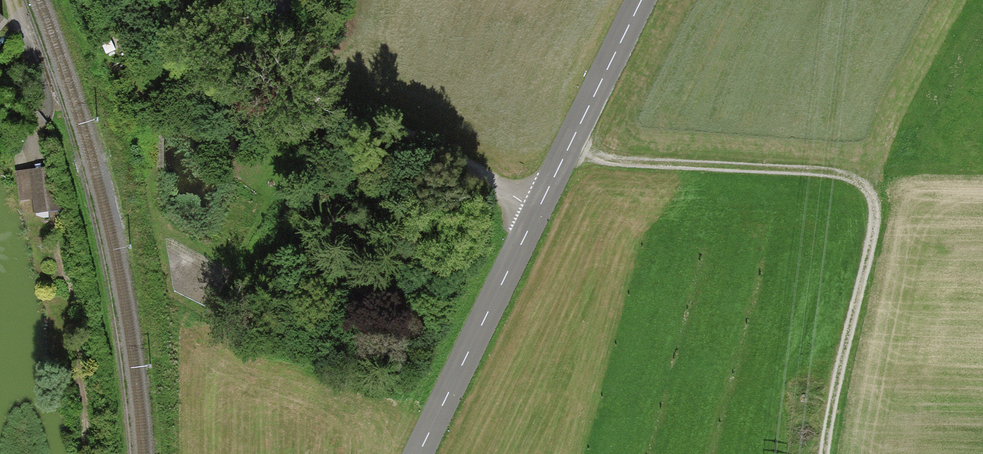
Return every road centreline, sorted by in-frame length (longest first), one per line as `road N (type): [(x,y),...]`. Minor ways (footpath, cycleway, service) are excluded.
road 1 (track): [(567,151),(580,158),(839,174),(866,187),(876,217),(823,453)]
road 2 (tertiary): [(418,453),(641,0)]
road 3 (track): [(143,0),(204,52),(538,209)]
road 4 (track): [(13,0),(44,92),(32,159)]

